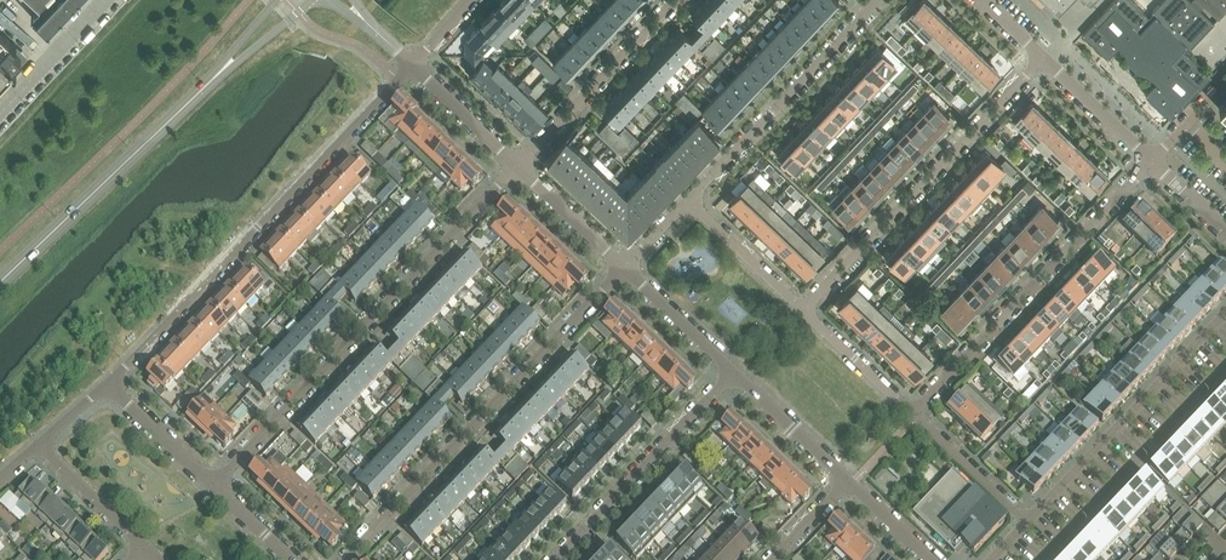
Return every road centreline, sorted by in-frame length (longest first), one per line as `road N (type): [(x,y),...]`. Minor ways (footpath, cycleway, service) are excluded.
road 1 (residential): [(413,64),(108,387)]
road 2 (residential): [(215,486),(515,167)]
road 3 (residential): [(624,271),(348,559)]
road 4 (residential): [(913,414),(1151,163)]
road 5 (residential): [(804,311),(1041,60)]
road 6 (secondary): [(224,68),(0,283)]
road 7 (residential): [(1225,314),(1027,521)]
road 8 (residential): [(878,0),(689,200)]
road 9 (residential): [(1046,559),(1225,367)]
road 10 (residential): [(558,559),(735,376)]
road 11 (residential): [(676,0),(515,167)]
road 12 (residential): [(804,311),(689,200)]
road 13 (unclassified): [(0,115),(107,0)]
road 14 (residential): [(1027,521),(913,414)]
road 15 (residential): [(848,482),(735,376)]
road 16 (residential): [(735,376),(624,271)]
road 17 (residential): [(1151,163),(1041,60)]
road 18 (residential): [(624,271),(515,167)]
road 19 (residential): [(913,414),(804,311)]
road 20 (residential): [(143,549),(39,445)]
road 21 (residential): [(215,486),(108,387)]
road 22 (residential): [(515,167),(413,64)]

